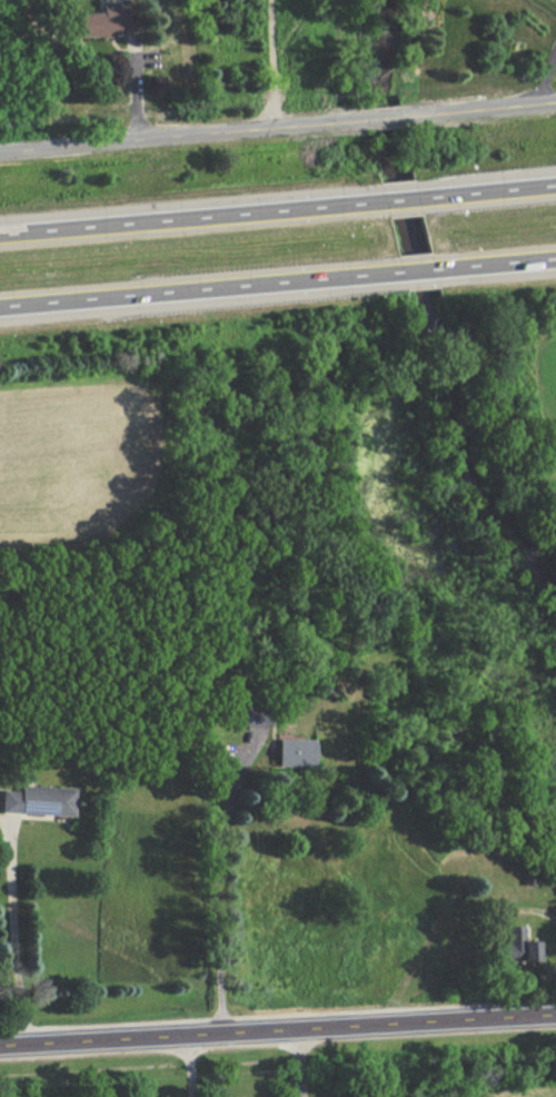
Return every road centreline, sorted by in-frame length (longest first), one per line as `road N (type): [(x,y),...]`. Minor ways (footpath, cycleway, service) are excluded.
road 1 (motorway): [(555,182),(0,231)]
road 2 (motorway): [(0,305),(555,257)]
road 3 (tertiary): [(0,1044),(555,1014)]
road 4 (residential): [(375,113),(0,149)]
road 5 (residential): [(555,96),(393,112)]

